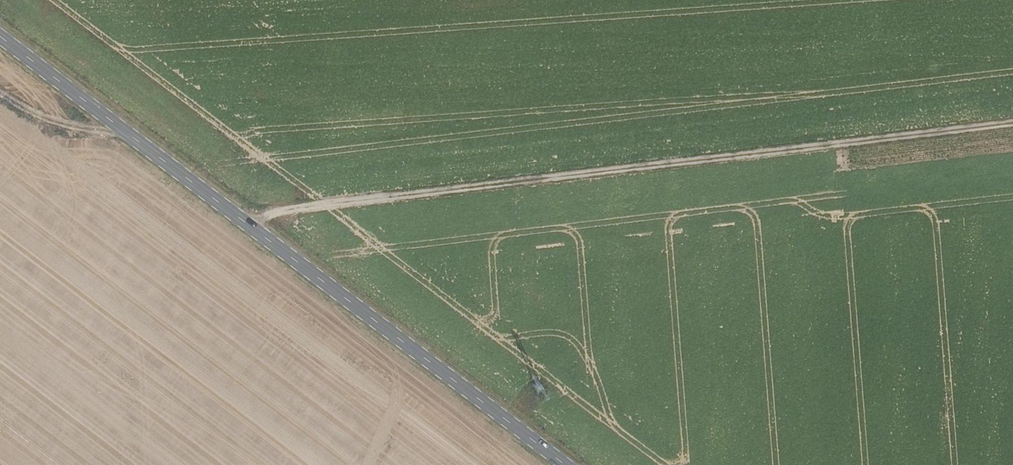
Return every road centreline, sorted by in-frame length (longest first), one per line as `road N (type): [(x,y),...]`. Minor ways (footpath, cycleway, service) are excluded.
road 1 (track): [(253,228),(276,213),(1012,125)]
road 2 (tertiary): [(564,464),(0,37)]

